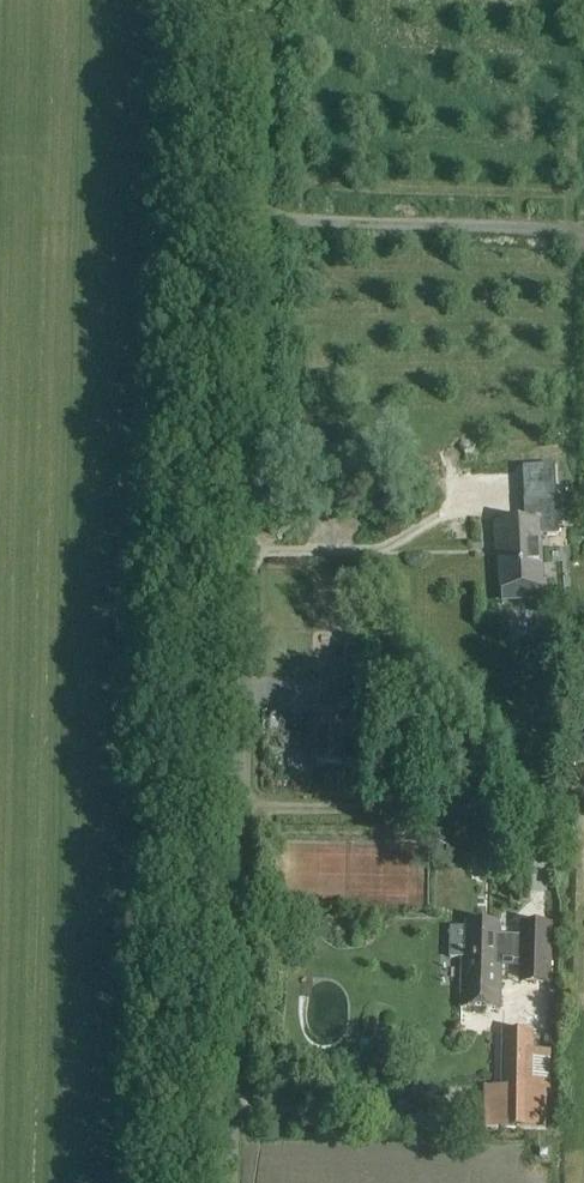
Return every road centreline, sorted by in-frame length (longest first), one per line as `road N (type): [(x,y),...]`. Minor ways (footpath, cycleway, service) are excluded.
road 1 (unclassified): [(226,1182),(262,0)]
road 2 (track): [(237,803),(557,811),(575,801),(583,758)]

